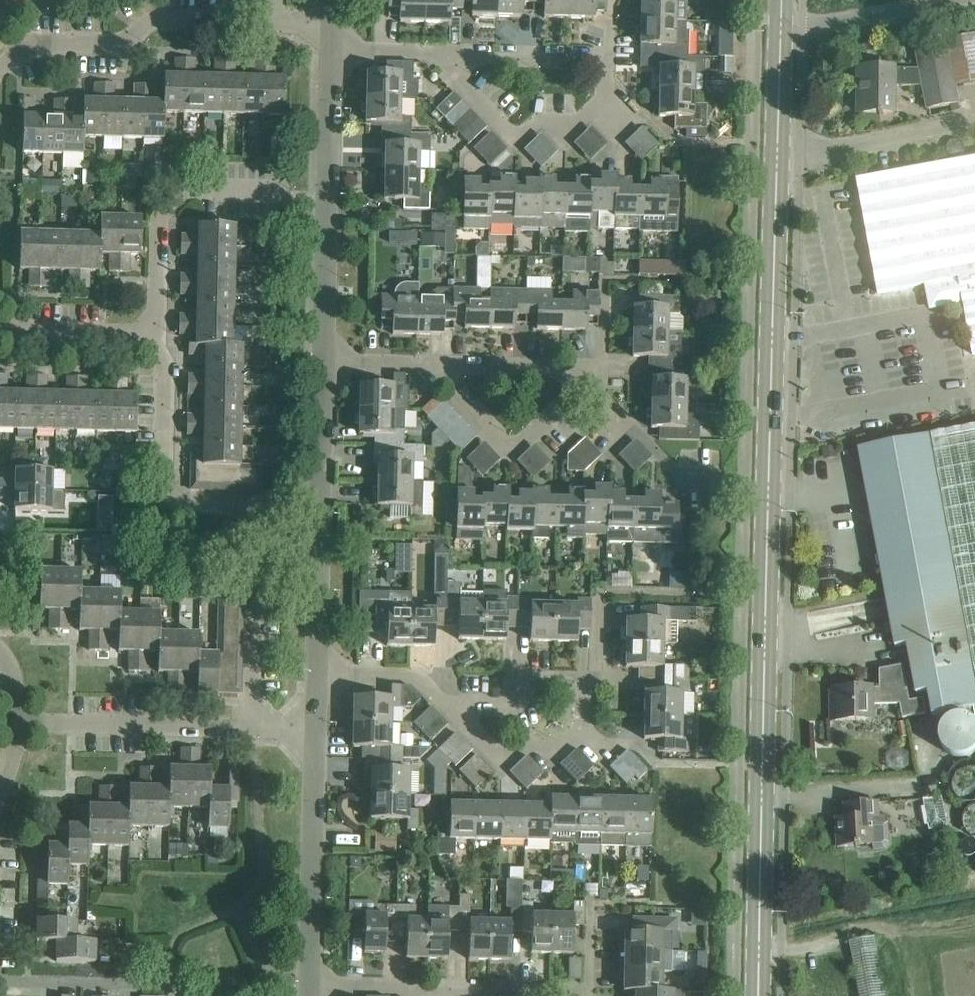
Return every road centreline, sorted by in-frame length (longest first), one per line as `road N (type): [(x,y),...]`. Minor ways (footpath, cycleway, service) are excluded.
road 1 (secondary): [(759,995),(782,24)]
road 2 (residential): [(0,70),(35,43),(116,45),(161,20),(332,23)]
road 3 (residential): [(324,365),(331,51)]
road 4 (unclassified): [(317,673),(324,365)]
road 5 (residential): [(316,731),(20,723)]
road 6 (residential): [(310,985),(316,731)]
road 7 (residential): [(582,388),(512,453),(431,366)]
road 8 (residential): [(443,60),(516,140),(538,119),(579,121),(599,100)]
road 9 (residential): [(723,479),(682,478),(582,388)]
road 10 (residential): [(0,979),(172,980)]
road 11 (residential): [(584,729),(549,750),(528,744),(499,755),(445,704)]
road 12 (unclassified): [(782,24),(947,0)]
road 13 (residential): [(609,62),(443,60)]
road 14 (residential): [(584,993),(426,990)]
road 15 (residential): [(156,333),(0,330)]
road 16 (residential): [(431,366),(582,368)]
road 17 (residential): [(581,698),(553,680),(532,684),(505,706),(445,704)]
road 18 (residential): [(445,704),(413,676),(317,673)]

